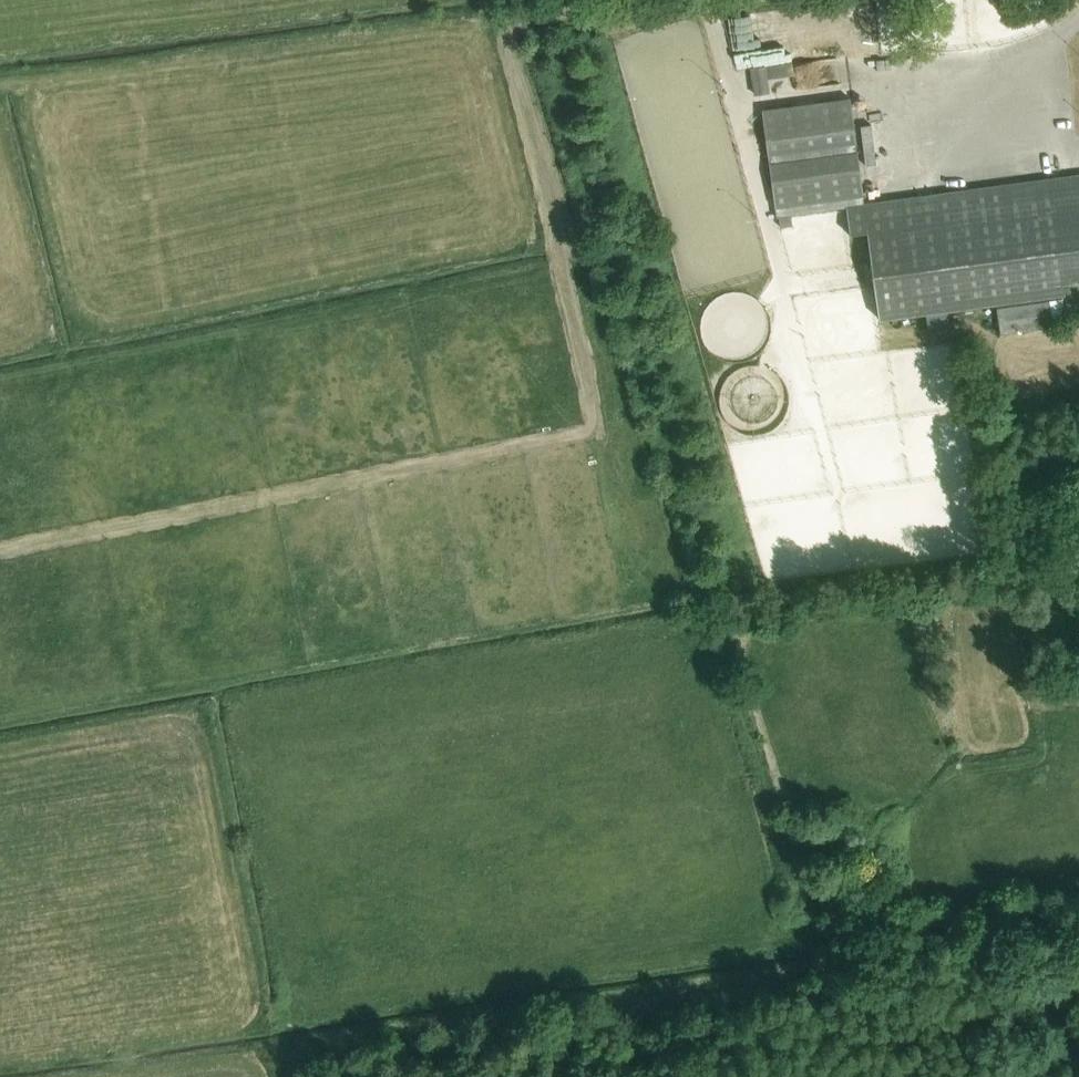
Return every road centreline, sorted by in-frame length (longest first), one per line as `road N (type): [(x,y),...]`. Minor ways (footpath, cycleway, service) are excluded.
road 1 (track): [(707,0),(786,288)]
road 2 (track): [(826,945),(1078,905)]

